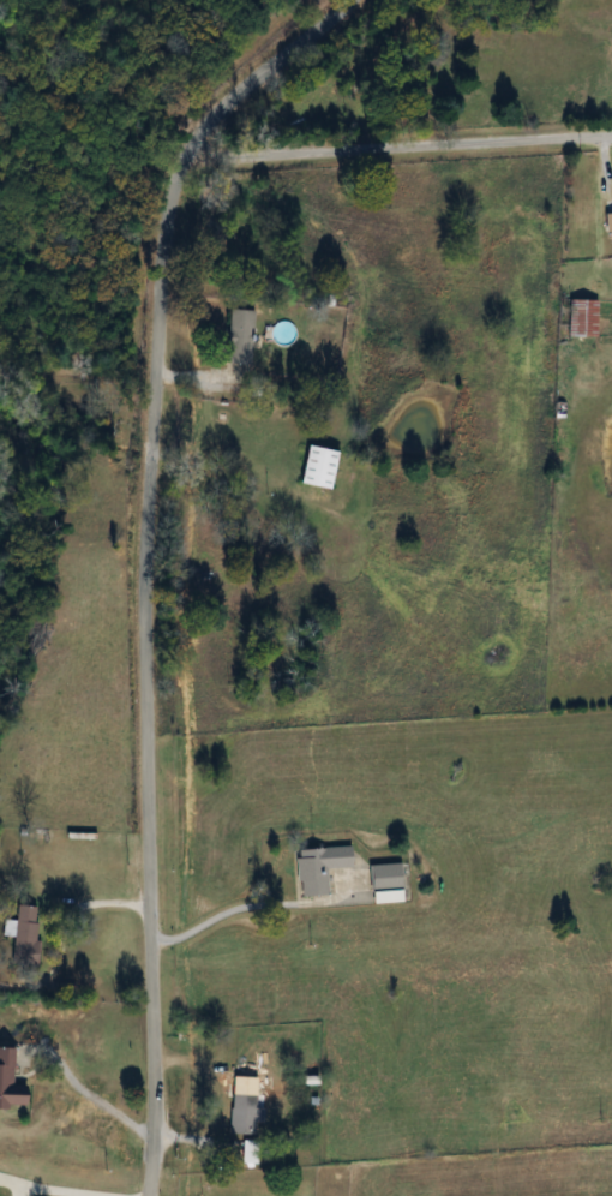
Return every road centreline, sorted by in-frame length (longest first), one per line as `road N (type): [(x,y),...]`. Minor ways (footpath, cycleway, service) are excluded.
road 1 (tertiary): [(347,0),(242,86),(180,151),(160,217),(142,674),(145,1195)]
road 2 (residential): [(180,151),(611,129)]

